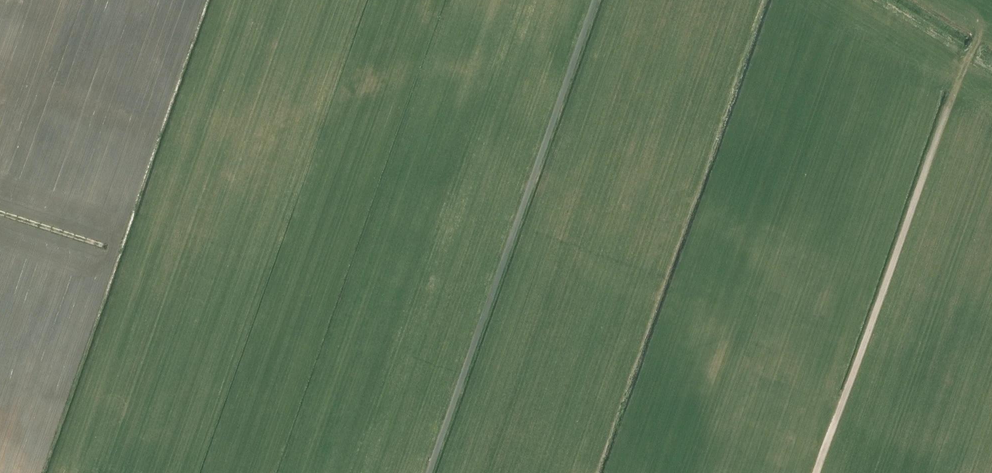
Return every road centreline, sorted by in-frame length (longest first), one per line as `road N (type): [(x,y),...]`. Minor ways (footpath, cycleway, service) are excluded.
road 1 (track): [(428,472),(596,0)]
road 2 (track): [(815,472),(943,117),(979,40)]

